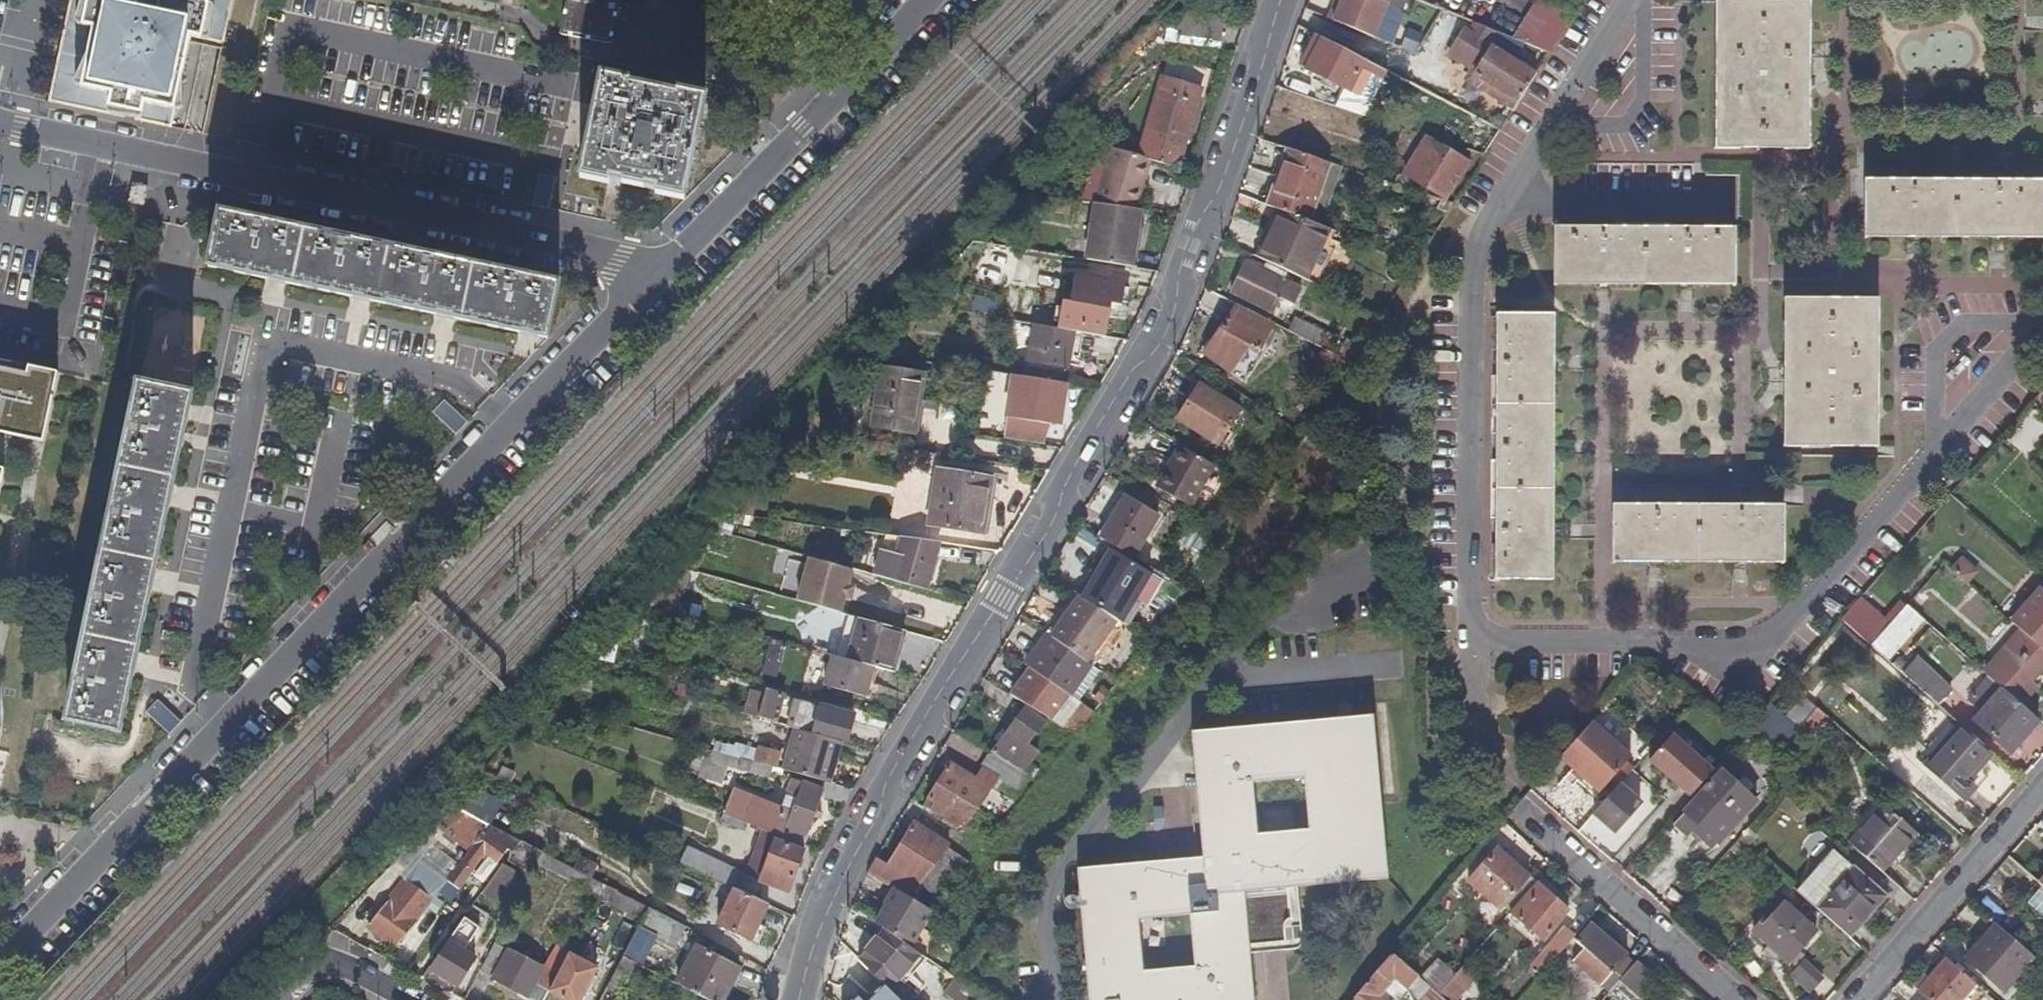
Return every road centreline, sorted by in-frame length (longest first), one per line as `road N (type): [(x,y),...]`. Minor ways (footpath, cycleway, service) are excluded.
road 1 (residential): [(799,999),(861,833),(1147,355),(1195,245),(1281,0)]
road 2 (residential): [(0,960),(666,269)]
road 3 (residential): [(1474,643),(1734,645),(1774,632),(2042,329)]
road 4 (residential): [(0,123),(666,269)]
road 5 (residential): [(1502,196),(1479,252),(1474,643)]
road 6 (residential): [(666,269),(929,0)]
road 7 (residential): [(1527,813),(1738,999)]
road 8 (residential): [(1856,999),(2042,790)]
road 9 (residential): [(1629,0),(1502,196)]
road 10 (residential): [(1723,200),(1502,196)]
road 11 (residential): [(1502,785),(1477,717),(1474,643)]
road 12 (residential): [(390,999),(319,967),(287,999)]

